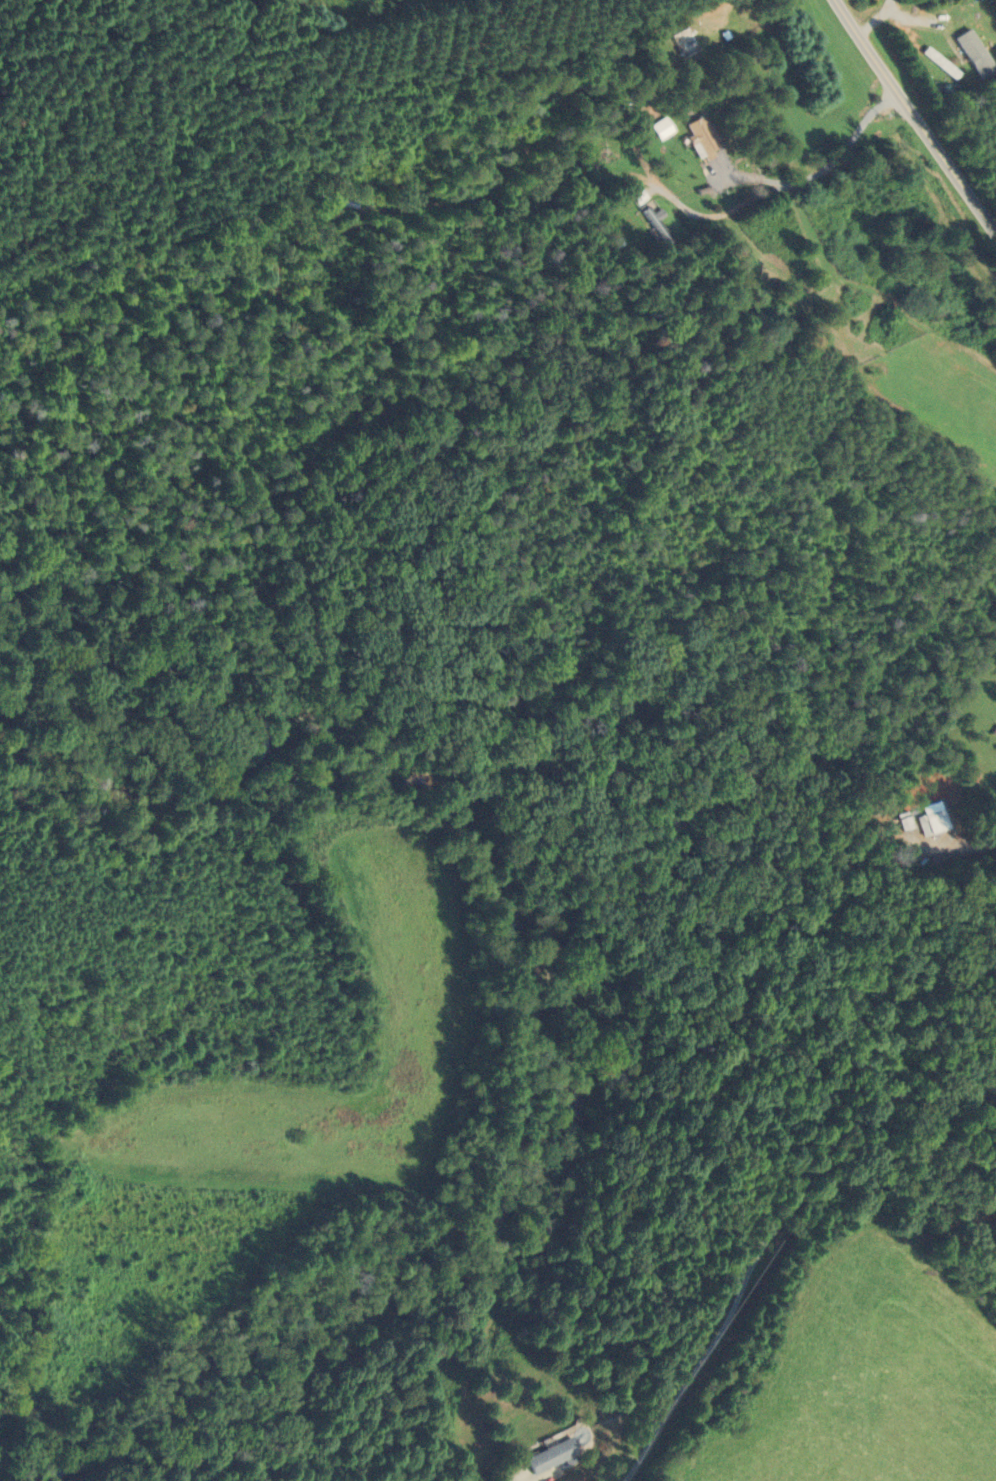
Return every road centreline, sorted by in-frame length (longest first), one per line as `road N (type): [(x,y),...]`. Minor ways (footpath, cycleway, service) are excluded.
road 1 (residential): [(623,1480),(835,1130),(855,1072),(867,986),(886,954),(995,884)]
road 2 (tertiary): [(995,230),(837,0)]
road 3 (residential): [(899,94),(830,165),(720,219)]

